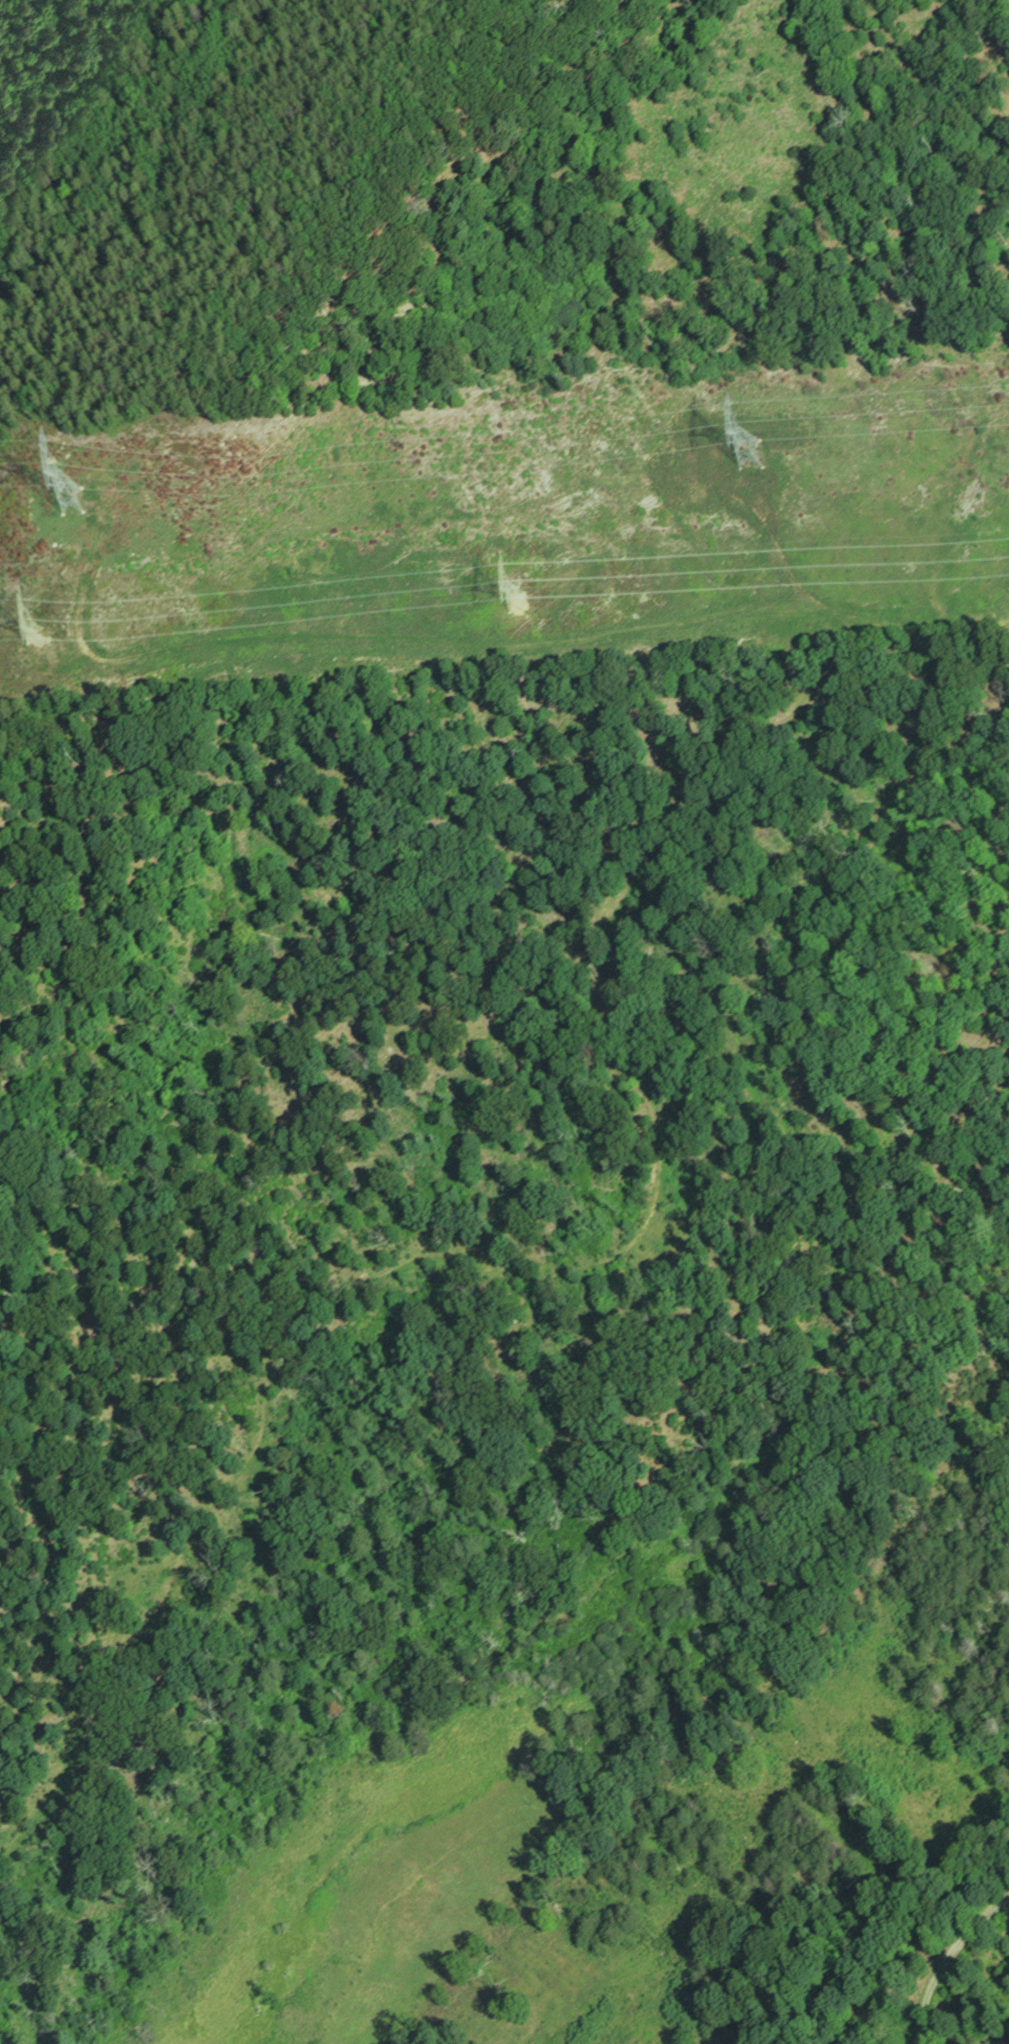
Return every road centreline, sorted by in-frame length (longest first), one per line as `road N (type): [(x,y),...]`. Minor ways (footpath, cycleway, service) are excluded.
road 1 (track): [(922,2043),(937,1966),(1008,1897)]

